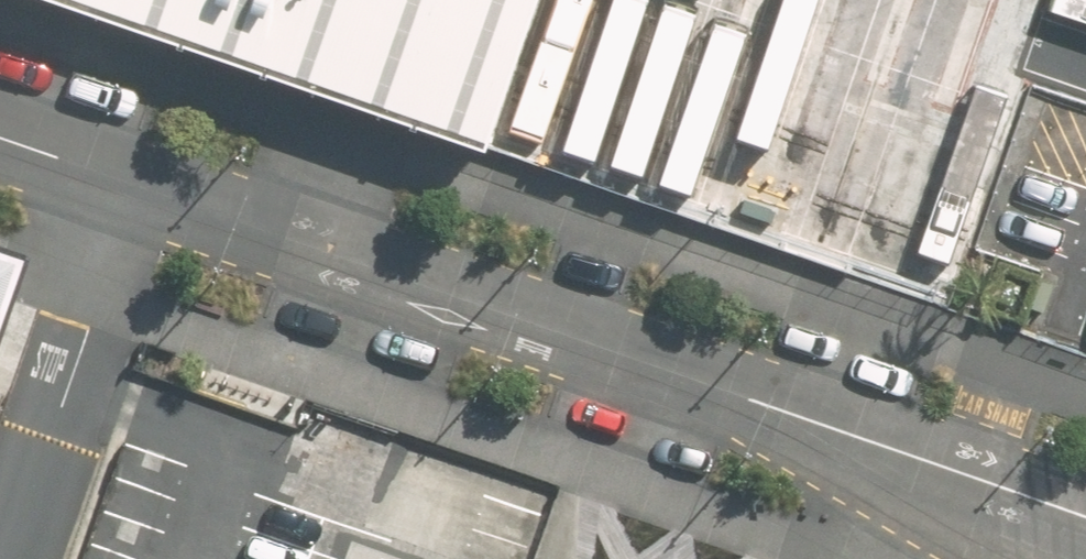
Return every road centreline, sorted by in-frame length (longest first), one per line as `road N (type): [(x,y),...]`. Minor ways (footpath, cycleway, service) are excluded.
road 1 (tertiary): [(954,475),(62,157)]
road 2 (residential): [(62,157),(0,347)]
road 3 (tertiary): [(1085,515),(954,475)]

